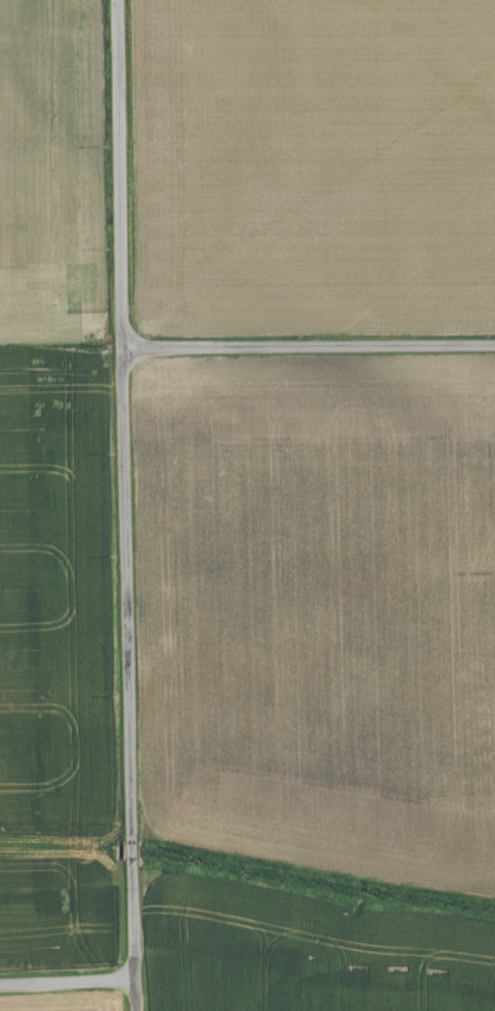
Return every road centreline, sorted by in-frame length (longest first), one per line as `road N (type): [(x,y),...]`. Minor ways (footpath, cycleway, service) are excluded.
road 1 (tertiary): [(140,1010),(116,0)]
road 2 (tertiary): [(124,345),(494,341)]
road 3 (residential): [(0,983),(139,977)]

